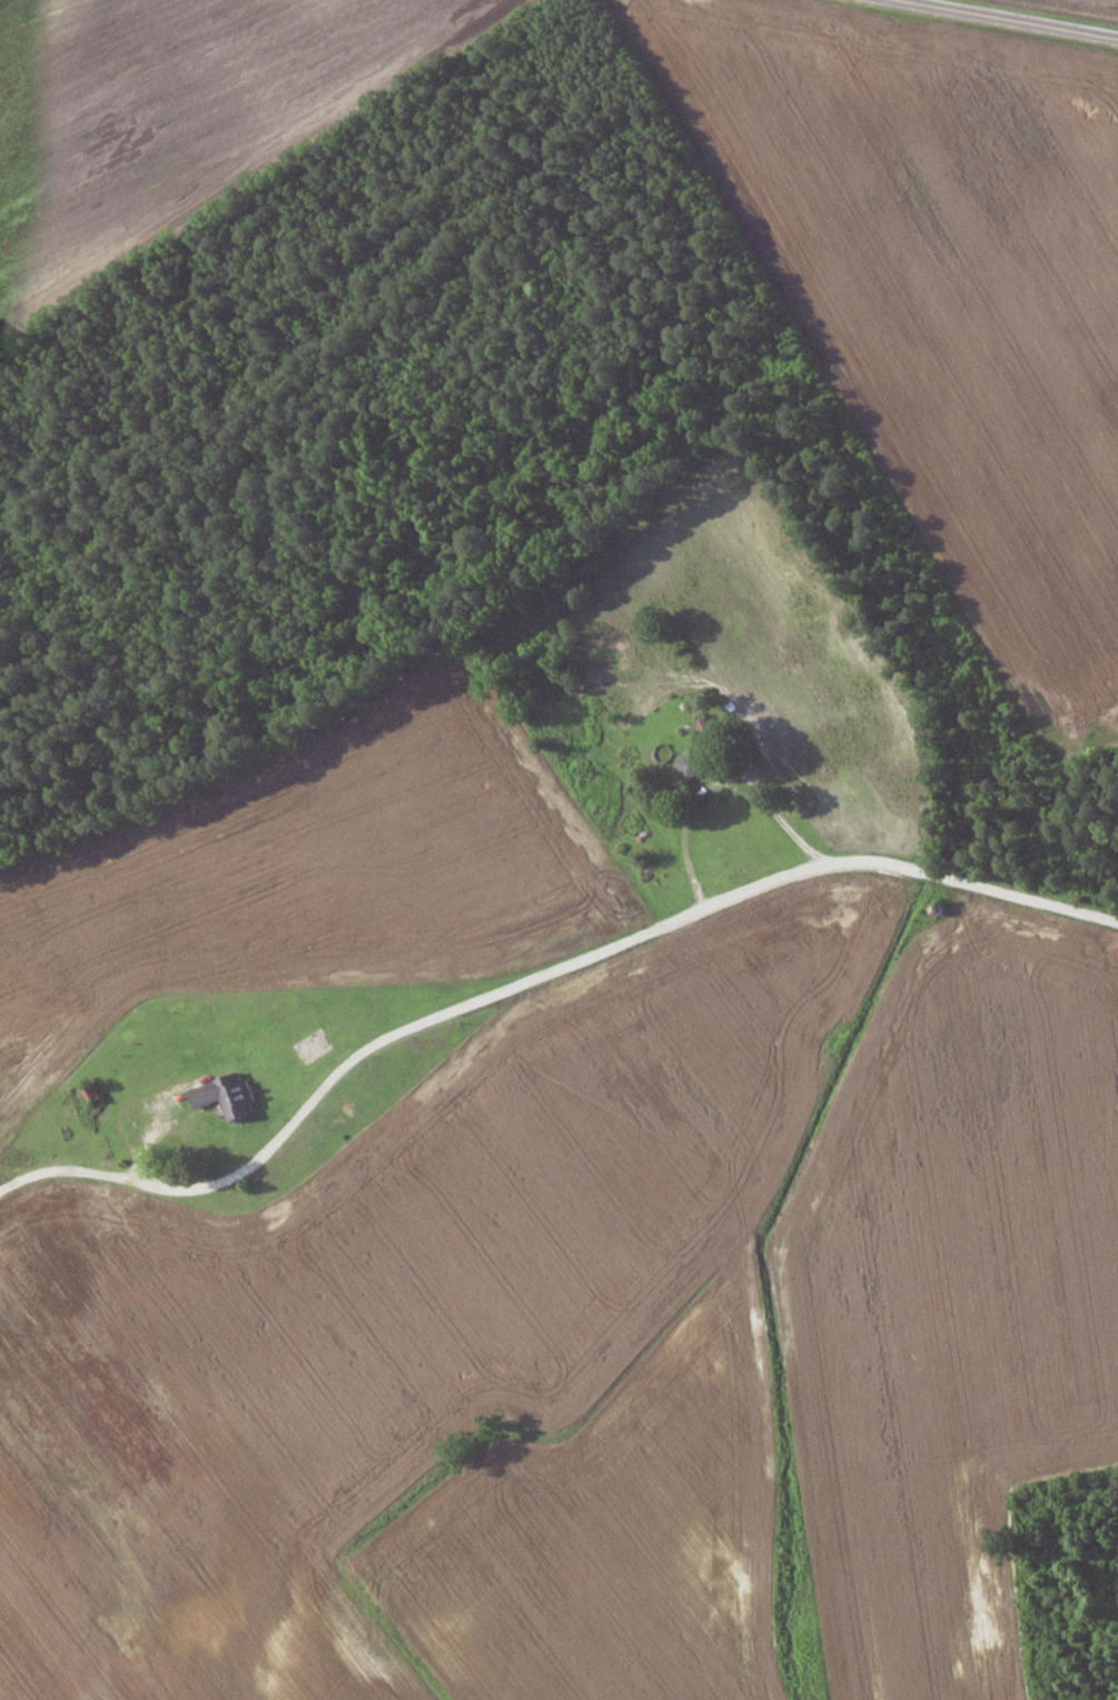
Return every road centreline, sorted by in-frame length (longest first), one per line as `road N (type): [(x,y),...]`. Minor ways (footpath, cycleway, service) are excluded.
road 1 (residential): [(1117,923),(958,880),(820,867),(672,928)]
road 2 (residential): [(1117,38),(906,0)]

